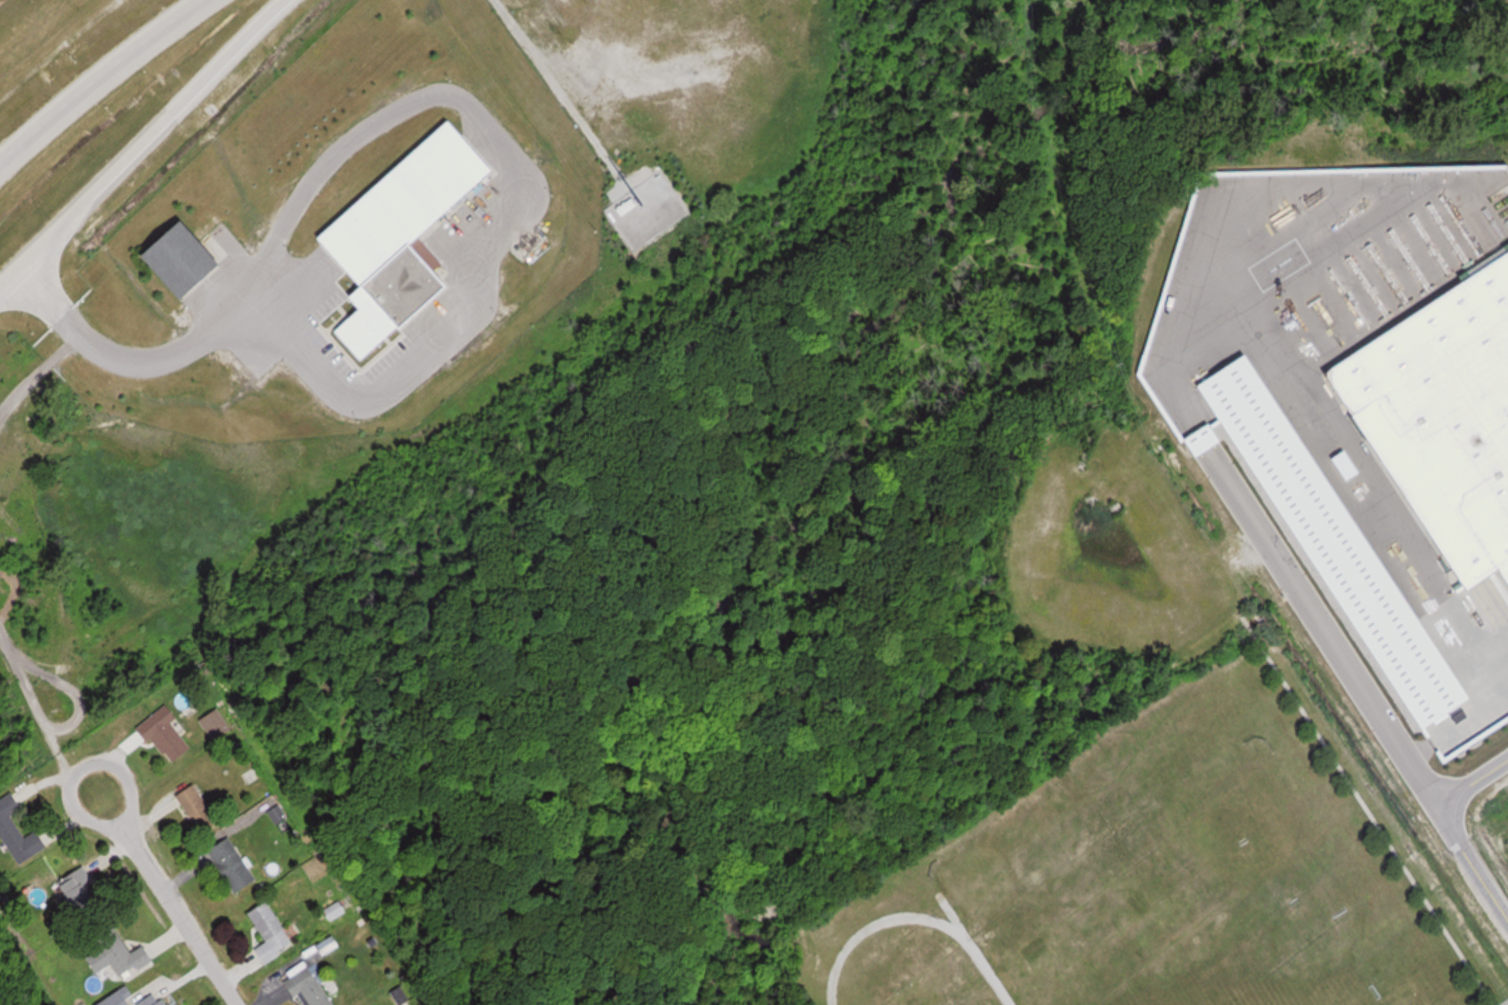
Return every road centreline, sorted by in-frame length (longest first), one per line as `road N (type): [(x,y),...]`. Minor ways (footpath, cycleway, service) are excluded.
road 1 (motorway): [(0,157),(195,0)]
road 2 (residential): [(239,1004),(104,795)]
road 3 (residential): [(1507,920),(1435,798)]

